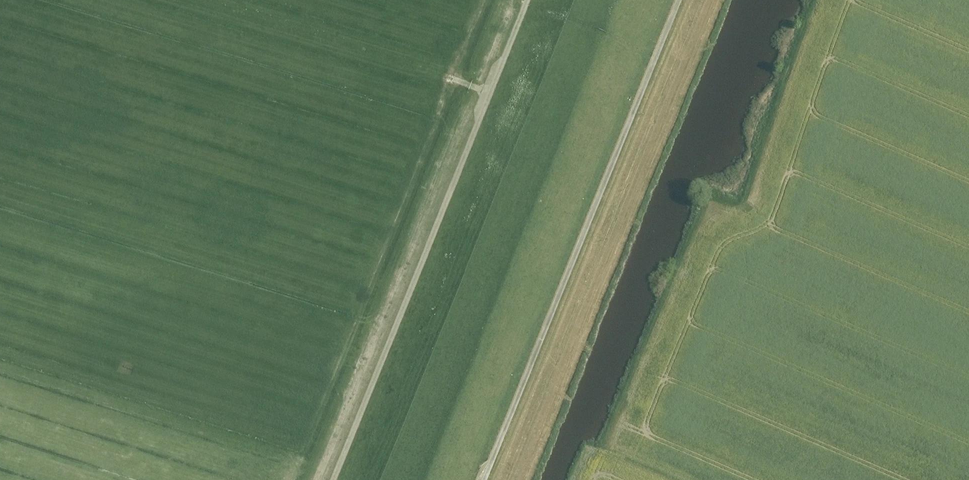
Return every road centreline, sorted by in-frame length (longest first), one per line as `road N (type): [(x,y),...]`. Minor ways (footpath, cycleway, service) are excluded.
road 1 (track): [(680,0),(484,479)]
road 2 (track): [(333,479),(528,0)]

